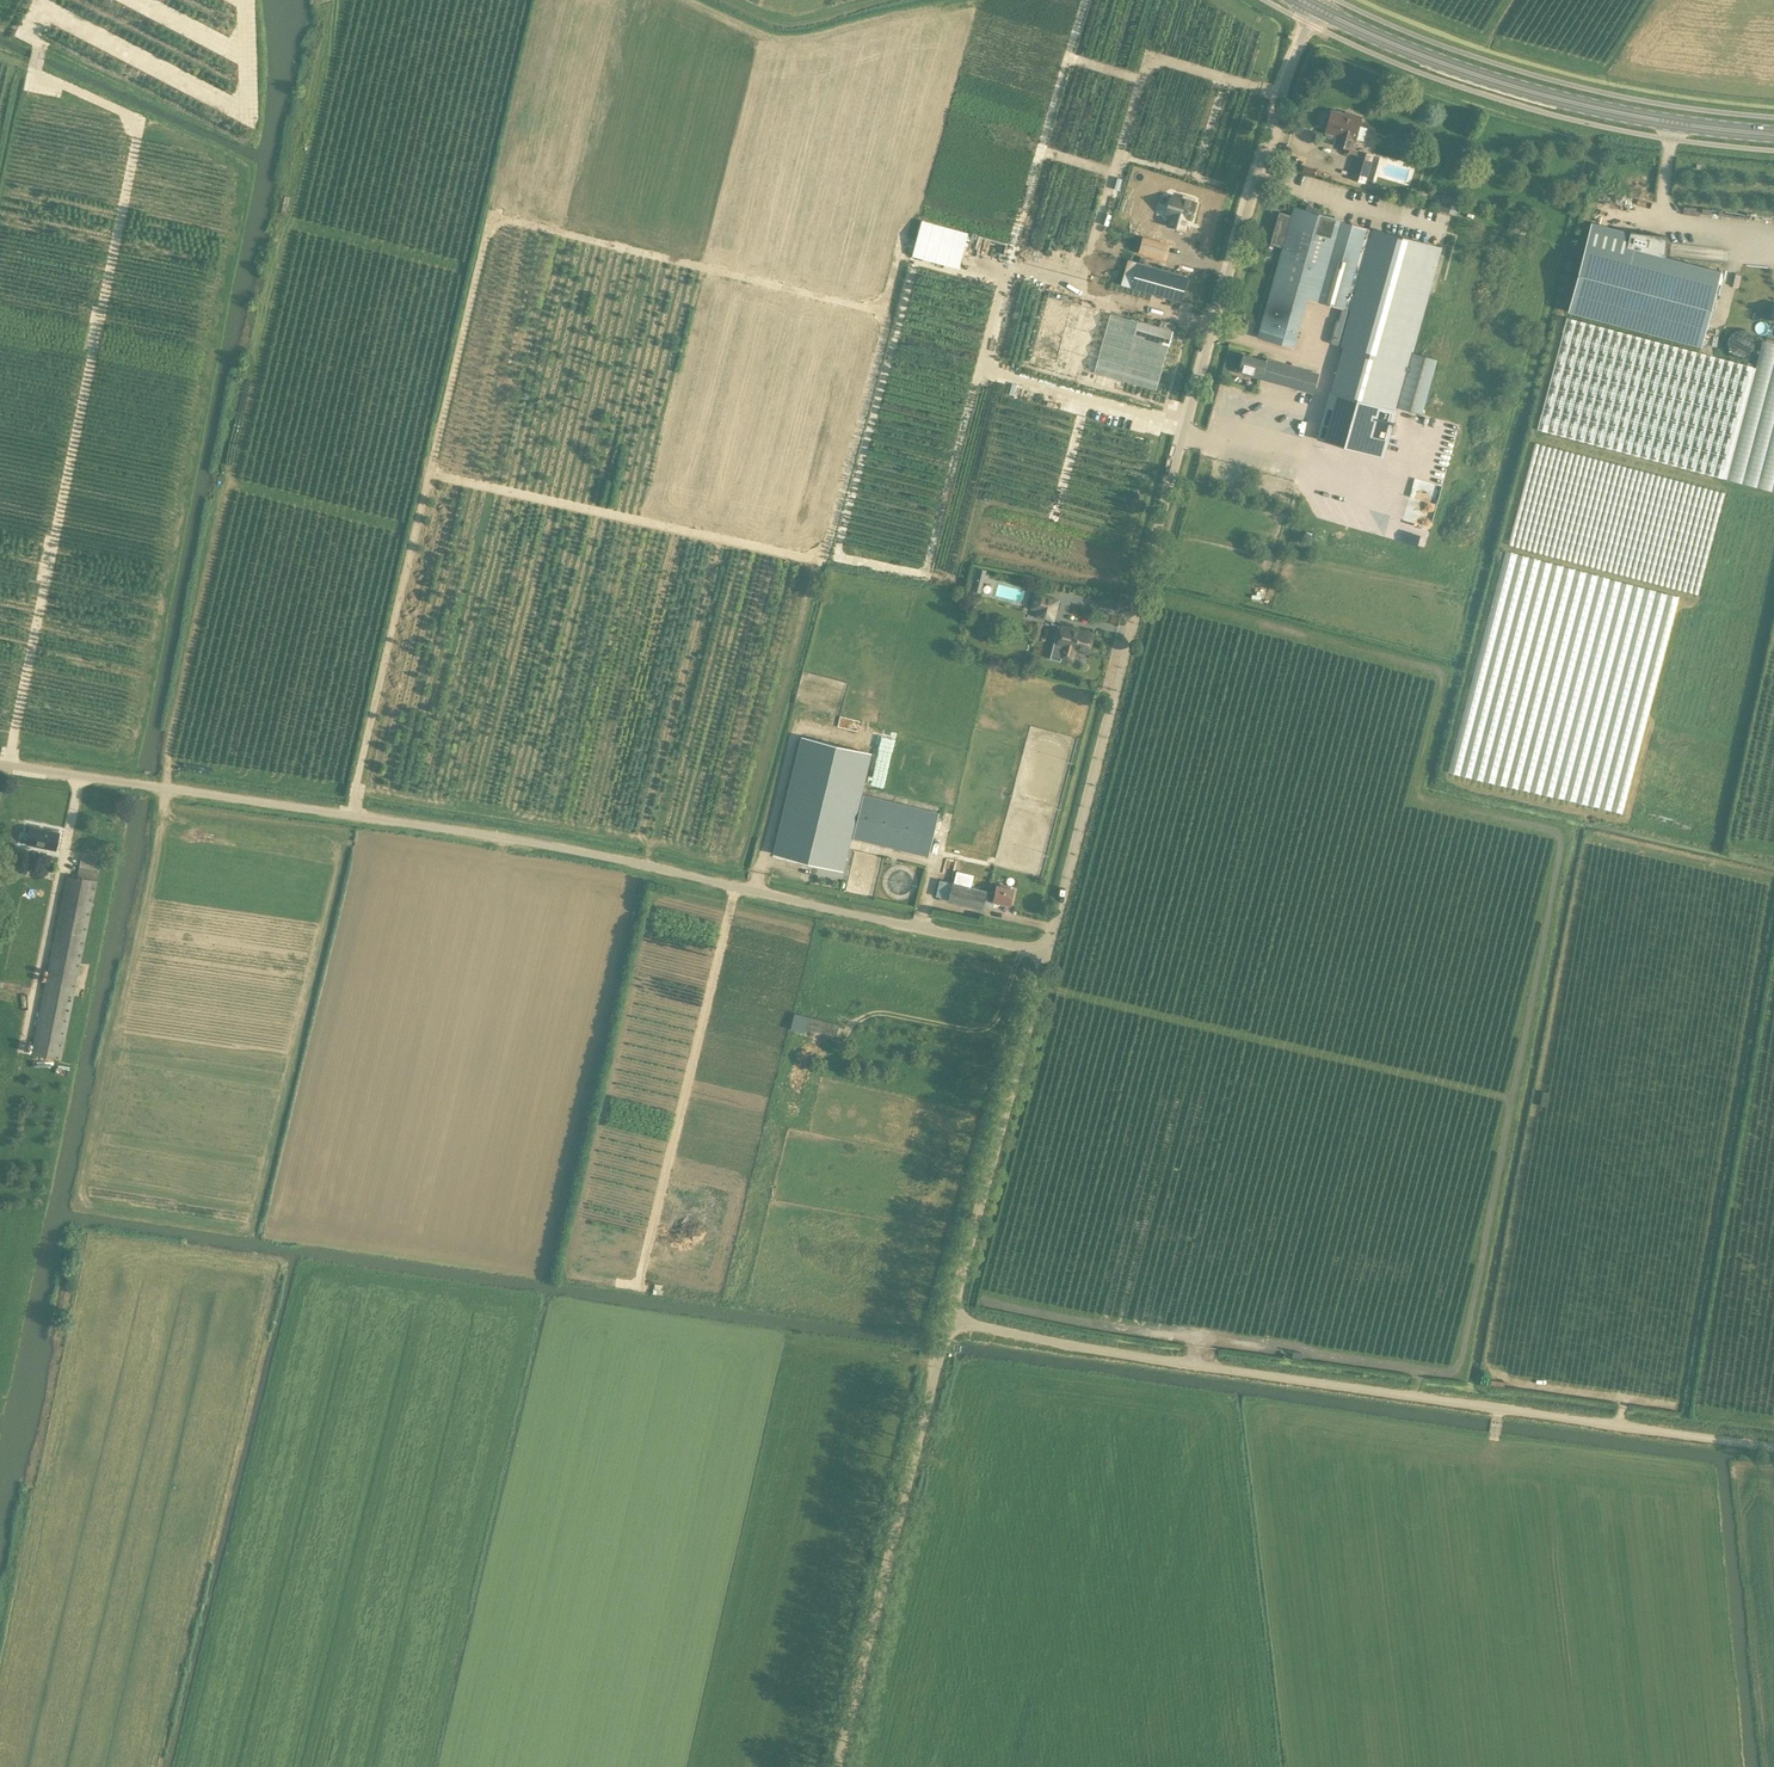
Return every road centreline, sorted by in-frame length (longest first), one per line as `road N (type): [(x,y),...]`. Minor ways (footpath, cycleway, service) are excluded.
road 1 (unclassified): [(1049,952),(487,837),(0,767)]
road 2 (unclassified): [(1049,952),(1165,500),(1287,78),(1316,10)]
road 3 (unclassified): [(1773,1449),(951,1322)]
road 4 (primary): [(1773,135),(1559,102),(1433,62),(1316,10)]
road 5 (unclassified): [(836,1766),(951,1322)]
road 6 (unclassified): [(951,1322),(1049,952)]

